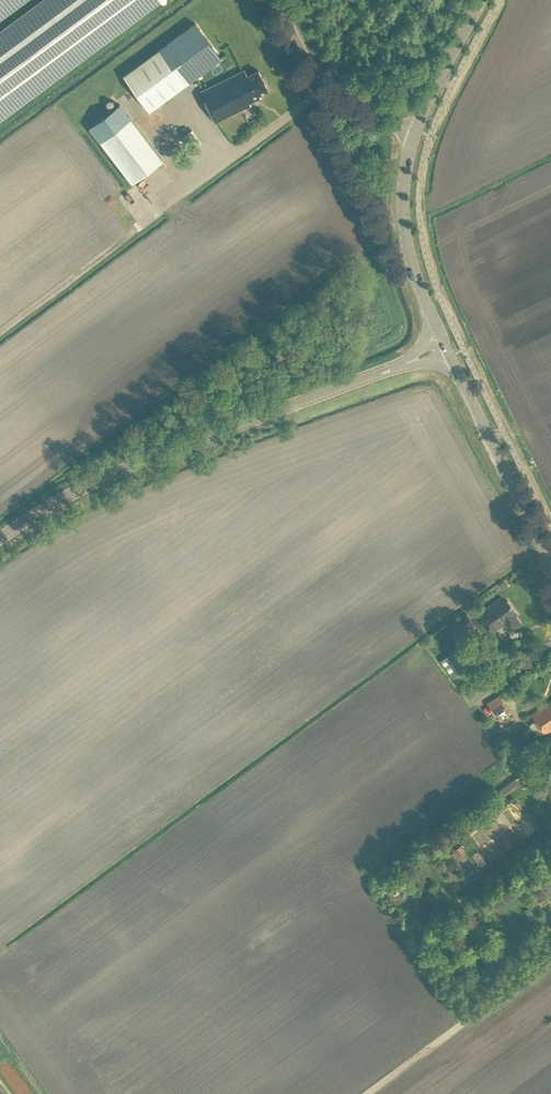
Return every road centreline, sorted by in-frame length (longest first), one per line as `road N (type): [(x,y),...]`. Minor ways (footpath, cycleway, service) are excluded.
road 1 (tertiary): [(0,538),(97,479),(447,347)]
road 2 (secondary): [(550,563),(447,347)]
road 3 (secondary): [(447,347),(411,261),(403,195),(415,132)]
road 4 (unclassified): [(415,132),(325,95),(276,0)]
road 5 (secondary): [(415,132),(481,0)]

